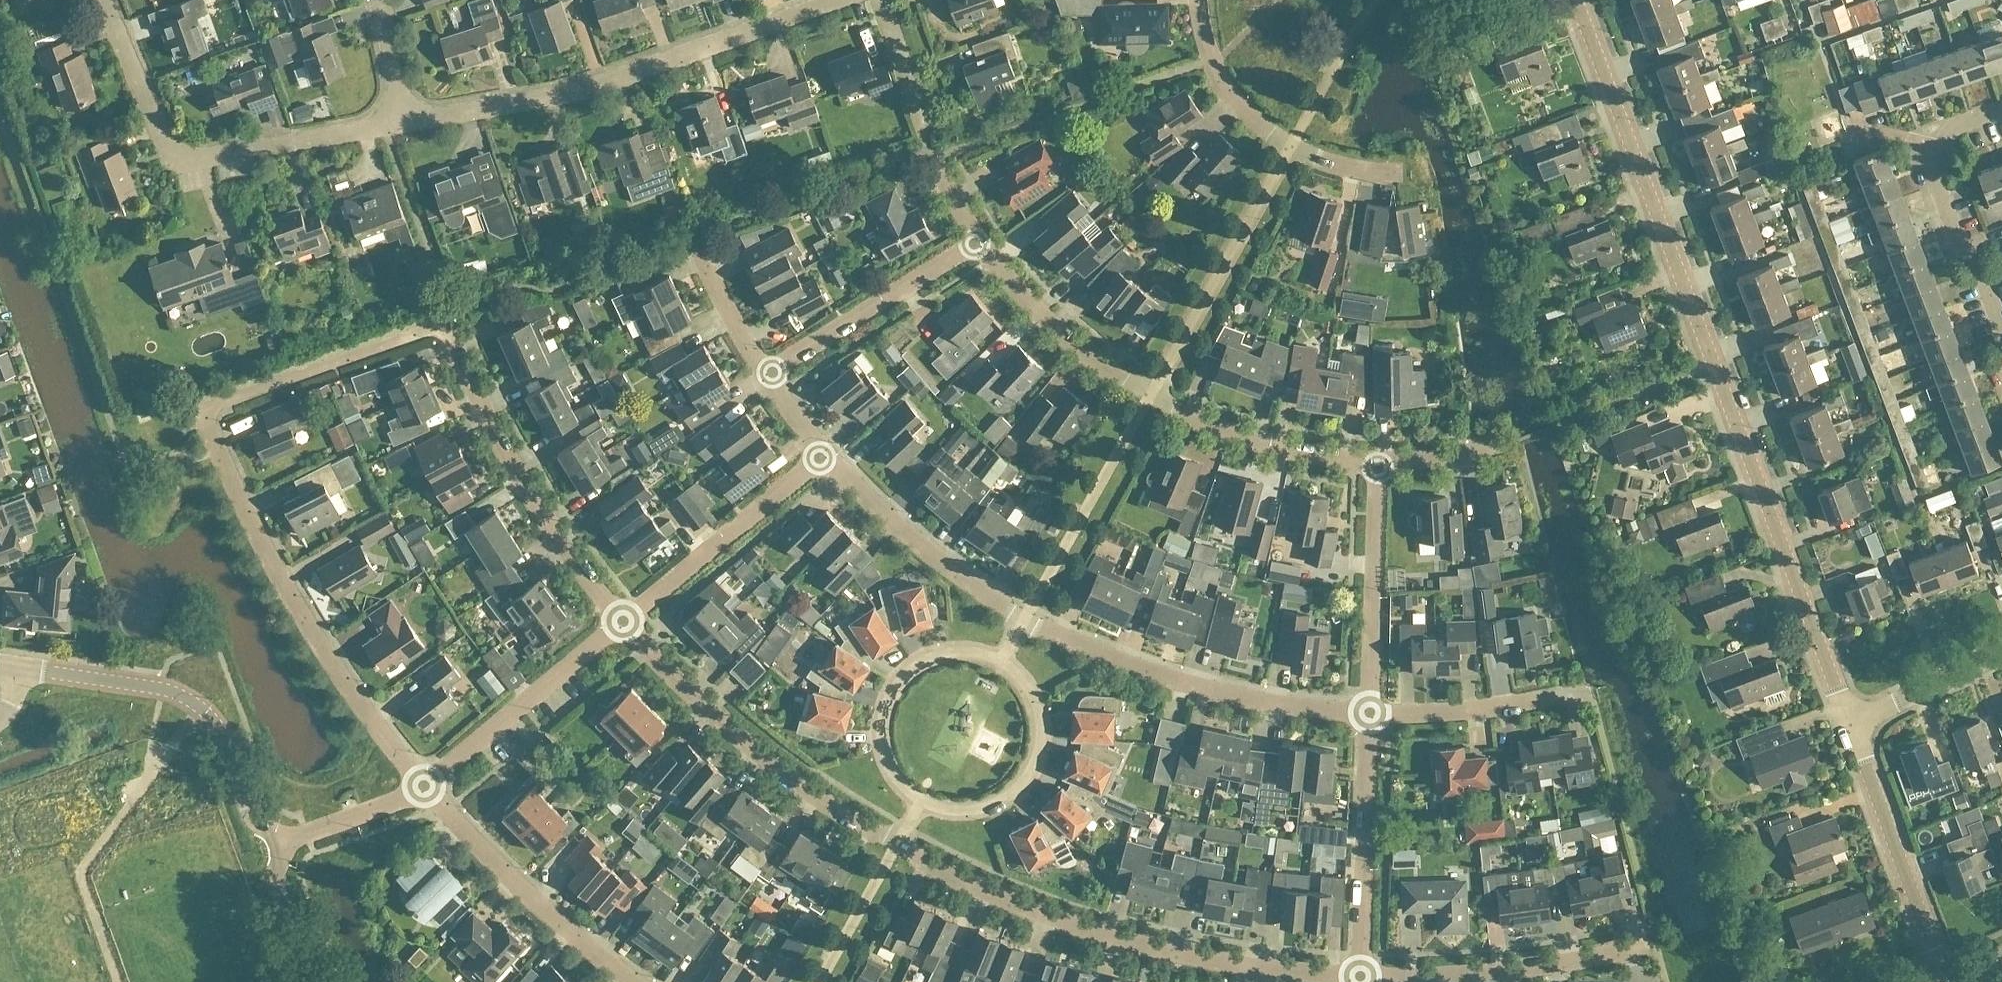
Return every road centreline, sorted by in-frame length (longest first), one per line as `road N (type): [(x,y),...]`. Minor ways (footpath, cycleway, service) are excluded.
road 1 (residential): [(424,788),(342,685),(284,589),(200,412),(448,324),(488,427),(544,519),(626,622)]
road 2 (tertiary): [(1849,725),(1579,0)]
road 3 (residential): [(901,841),(1044,909),(1146,942),(1358,975)]
road 4 (residential): [(981,241),(1029,301),(1150,396),(1223,429),(1300,451),(1379,460)]
road 5 (residential): [(829,0),(639,67),(405,122)]
road 6 (residential): [(405,122),(183,158),(161,141),(106,0)]
road 7 (residential): [(1369,713),(1191,687),(1023,620)]
road 8 (residential): [(626,622),(764,752),(901,841)]
road 9 (tertiary): [(280,843),(253,817),(223,742),(195,704),(159,690),(22,670)]
road 10 (residential): [(1358,975),(1507,973),(1654,950)]
road 11 (residential): [(1398,174),(1312,158),(1252,118),(1212,61),(1196,0)]
road 12 (residential): [(2001,116),(1960,129),(1945,145),(1935,177),(2001,355)]
road 13 (residential): [(629,981),(533,903),(424,788)]
road 14 (residential): [(1358,975),(1369,713)]
road 15 (residential): [(424,788),(626,622)]
road 16 (residential): [(764,378),(981,241)]
road 17 (residential): [(626,622),(824,460)]
road 18 (residential): [(1023,620),(949,570),(824,460)]
road 19 (residential): [(1369,713),(1379,460)]
road 20 (tertiary): [(1938,961),(1849,725)]
road 21 (residential): [(921,801),(956,811),(993,804),(1033,764),(1035,707),(999,663)]
road 22 (residential): [(999,663),(944,655),(896,685),(882,720),(885,757),(921,801)]
road 23 (residential): [(1590,690),(1468,710),(1369,713)]
road 24 (residential): [(1849,725),(2001,652)]
road 25 (residential): [(280,843),(424,788)]
road 26 (residential): [(764,378),(694,243)]
road 27 (tertiary): [(308,981),(276,897),(280,843)]
road 28 (residential): [(924,132),(879,0)]
road 29 (residential): [(405,122),(383,0)]

